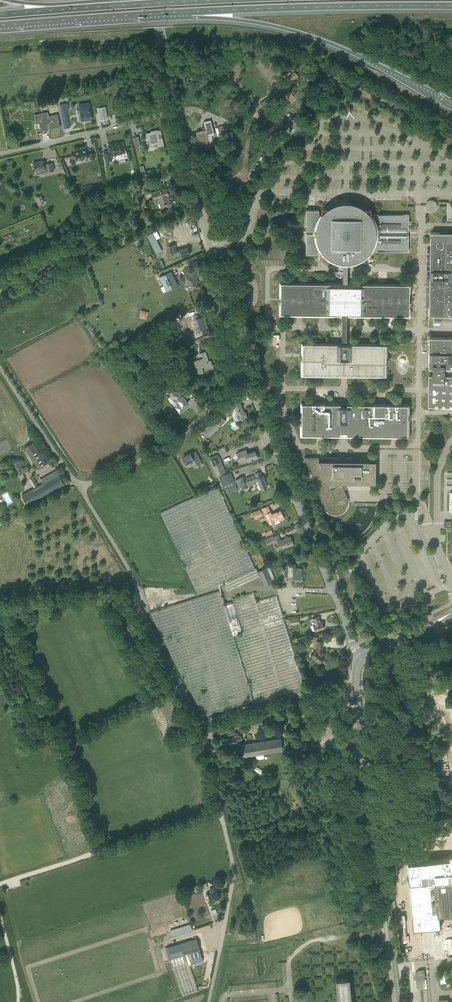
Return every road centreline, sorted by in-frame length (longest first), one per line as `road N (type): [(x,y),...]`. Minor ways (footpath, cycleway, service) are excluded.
road 1 (tertiary): [(400,1001),(355,678)]
road 2 (unclassified): [(360,659),(247,379)]
road 3 (unclassified): [(209,1001),(233,865),(201,724)]
road 4 (unclassified): [(247,379),(172,113)]
road 5 (motorway): [(192,12),(324,41),(451,100)]
road 6 (unclassified): [(201,724),(143,614),(137,585),(80,488)]
road 7 (motorway): [(192,12),(451,6)]
road 8 (track): [(0,884),(221,813)]
road 9 (unclassified): [(80,488),(167,448),(247,379)]
road 10 (motorway): [(0,26),(192,12)]
road 11 (unclassified): [(0,153),(172,113)]
road 12 (unclassified): [(201,724),(355,678)]
road 13 (motorway): [(216,0),(60,10)]
road 14 (unclassified): [(80,488),(0,368)]
road 15 (track): [(137,585),(0,592)]
road 16 (track): [(203,226),(290,135)]

